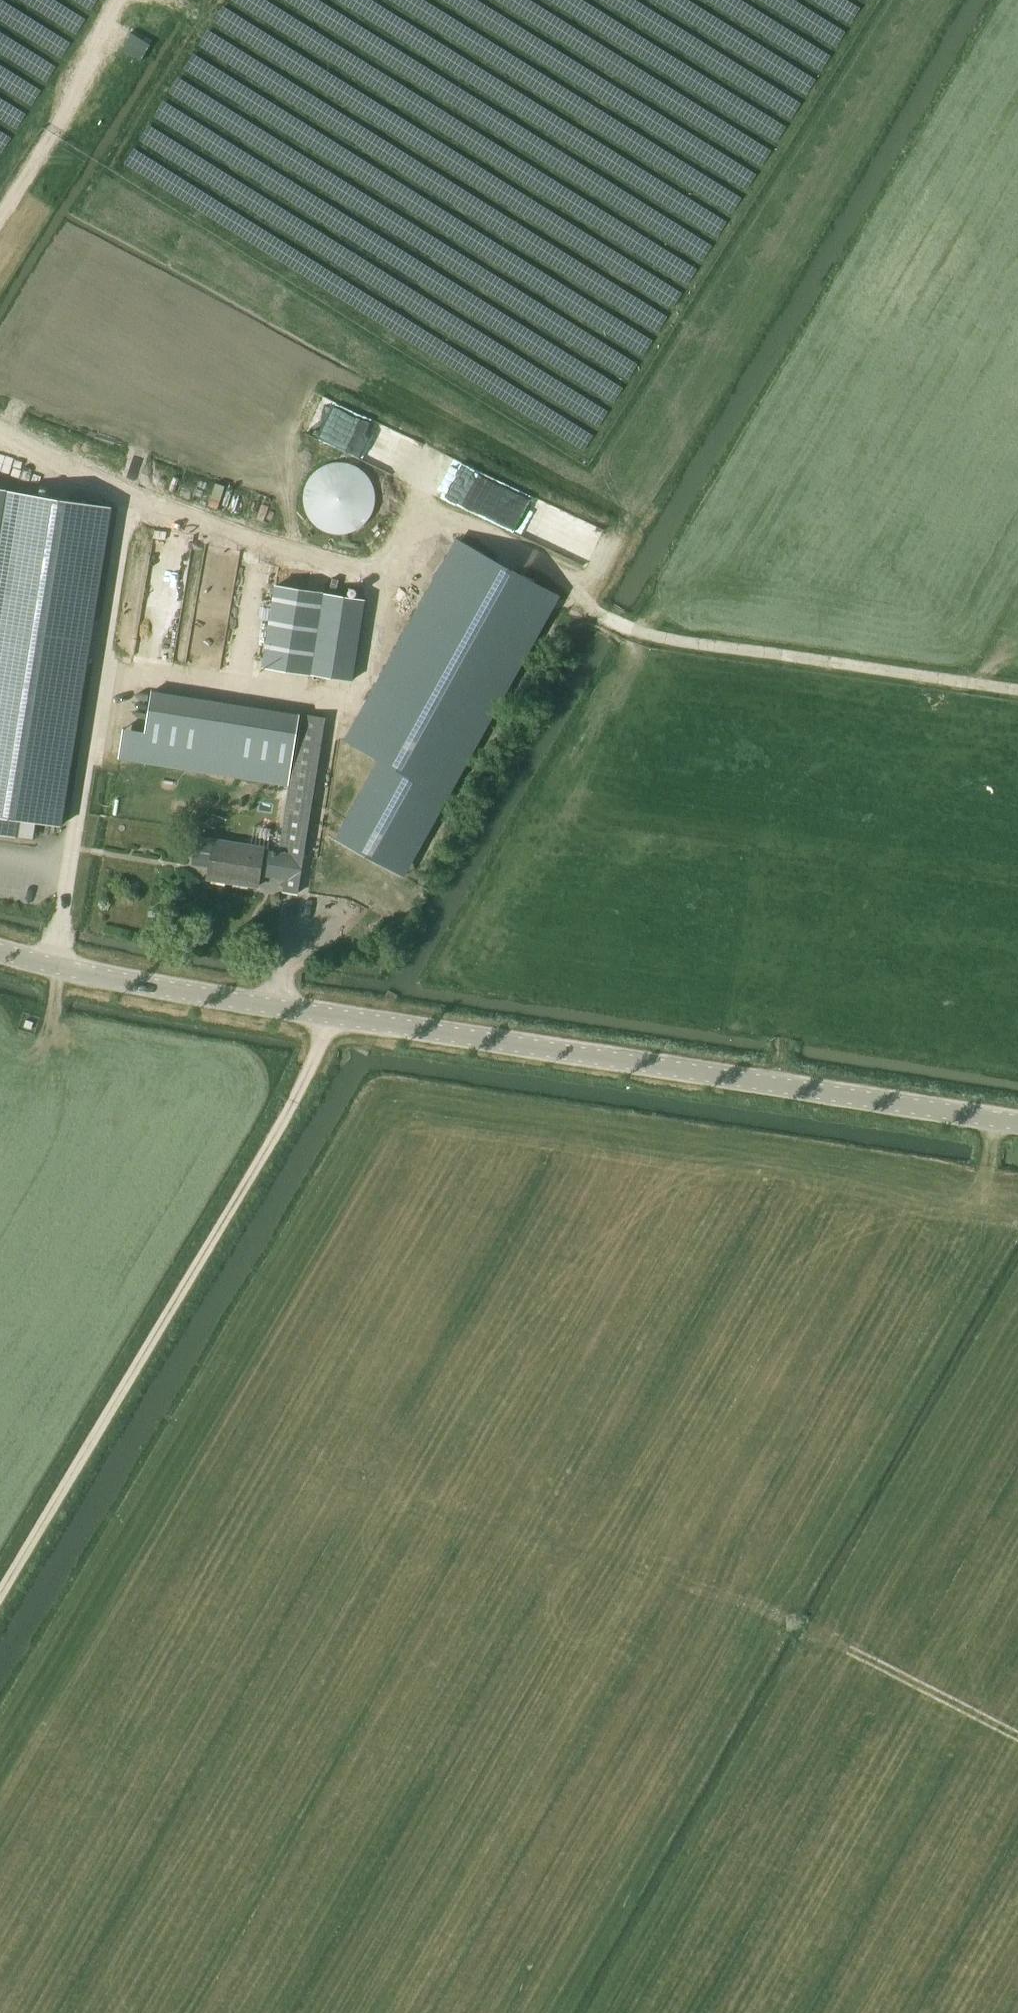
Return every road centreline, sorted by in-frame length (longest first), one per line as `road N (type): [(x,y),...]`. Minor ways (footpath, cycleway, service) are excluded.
road 1 (unclassified): [(1017,1121),(329,1015),(0,951)]

